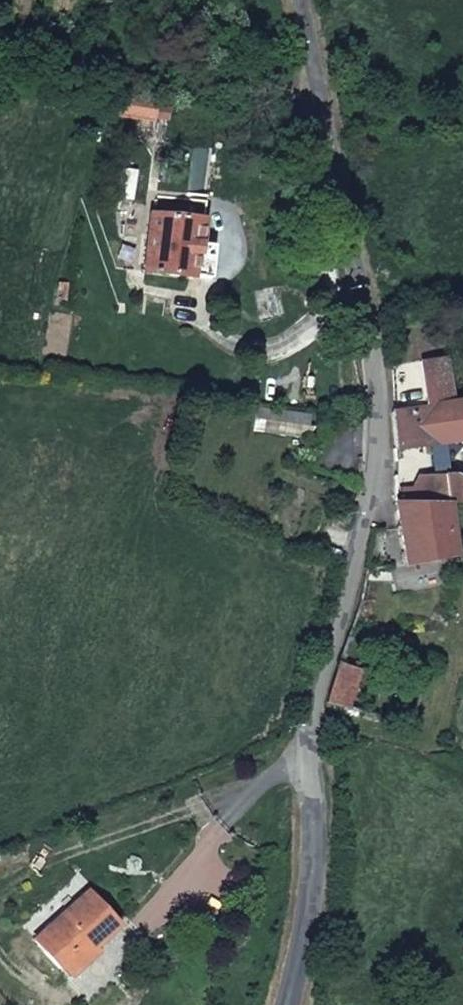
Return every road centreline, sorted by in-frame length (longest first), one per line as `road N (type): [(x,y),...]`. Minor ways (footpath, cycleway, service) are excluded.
road 1 (unclassified): [(290,1004),(312,889),(312,713),(346,602),(379,426),(373,348),(320,124)]
road 2 (unclassified): [(220,0),(240,47),(275,89),(320,124)]
road 3 (unclassified): [(299,0),(320,124)]

